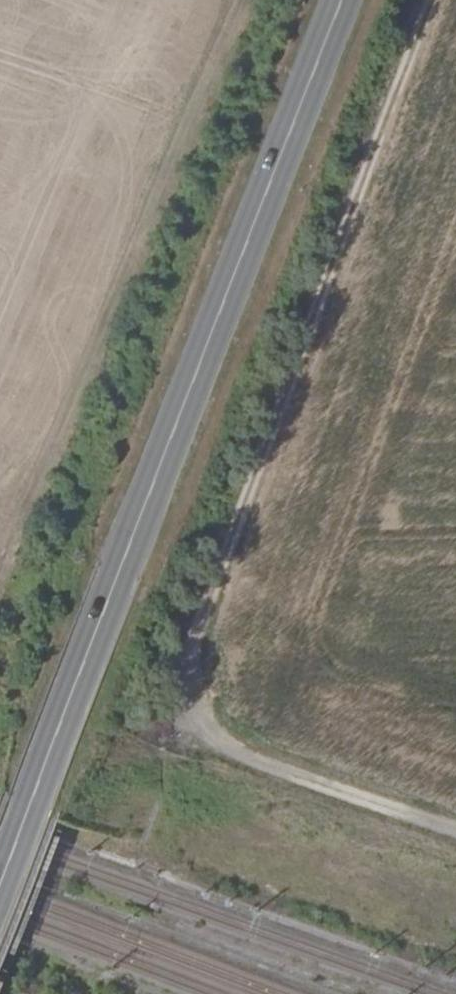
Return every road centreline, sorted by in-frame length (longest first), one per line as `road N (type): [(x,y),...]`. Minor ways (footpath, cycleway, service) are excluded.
road 1 (track): [(443,0),(218,644),(209,698),(215,735),(252,763),(455,828)]
road 2 (tertiary): [(0,881),(342,0)]

